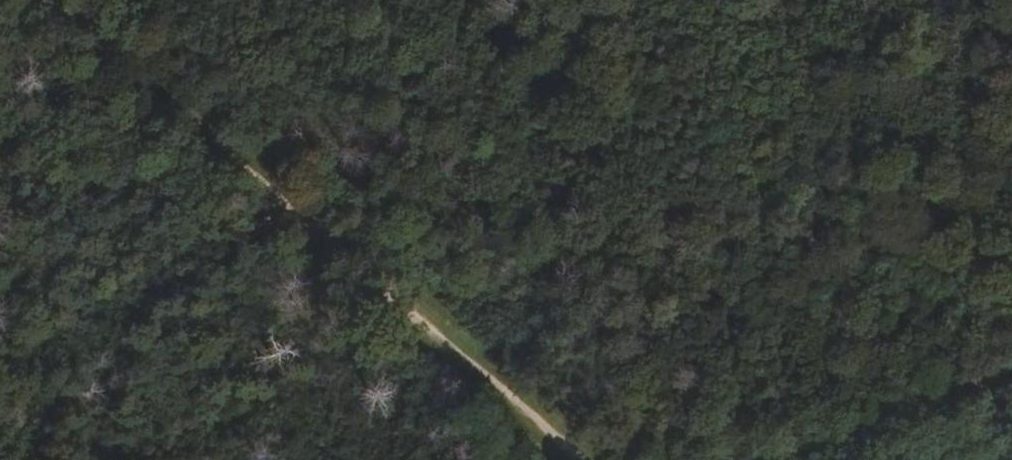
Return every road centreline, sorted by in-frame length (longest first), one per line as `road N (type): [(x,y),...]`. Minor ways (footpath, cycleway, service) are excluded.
road 1 (track): [(40,0),(586,459)]
road 2 (track): [(1011,381),(804,459)]

